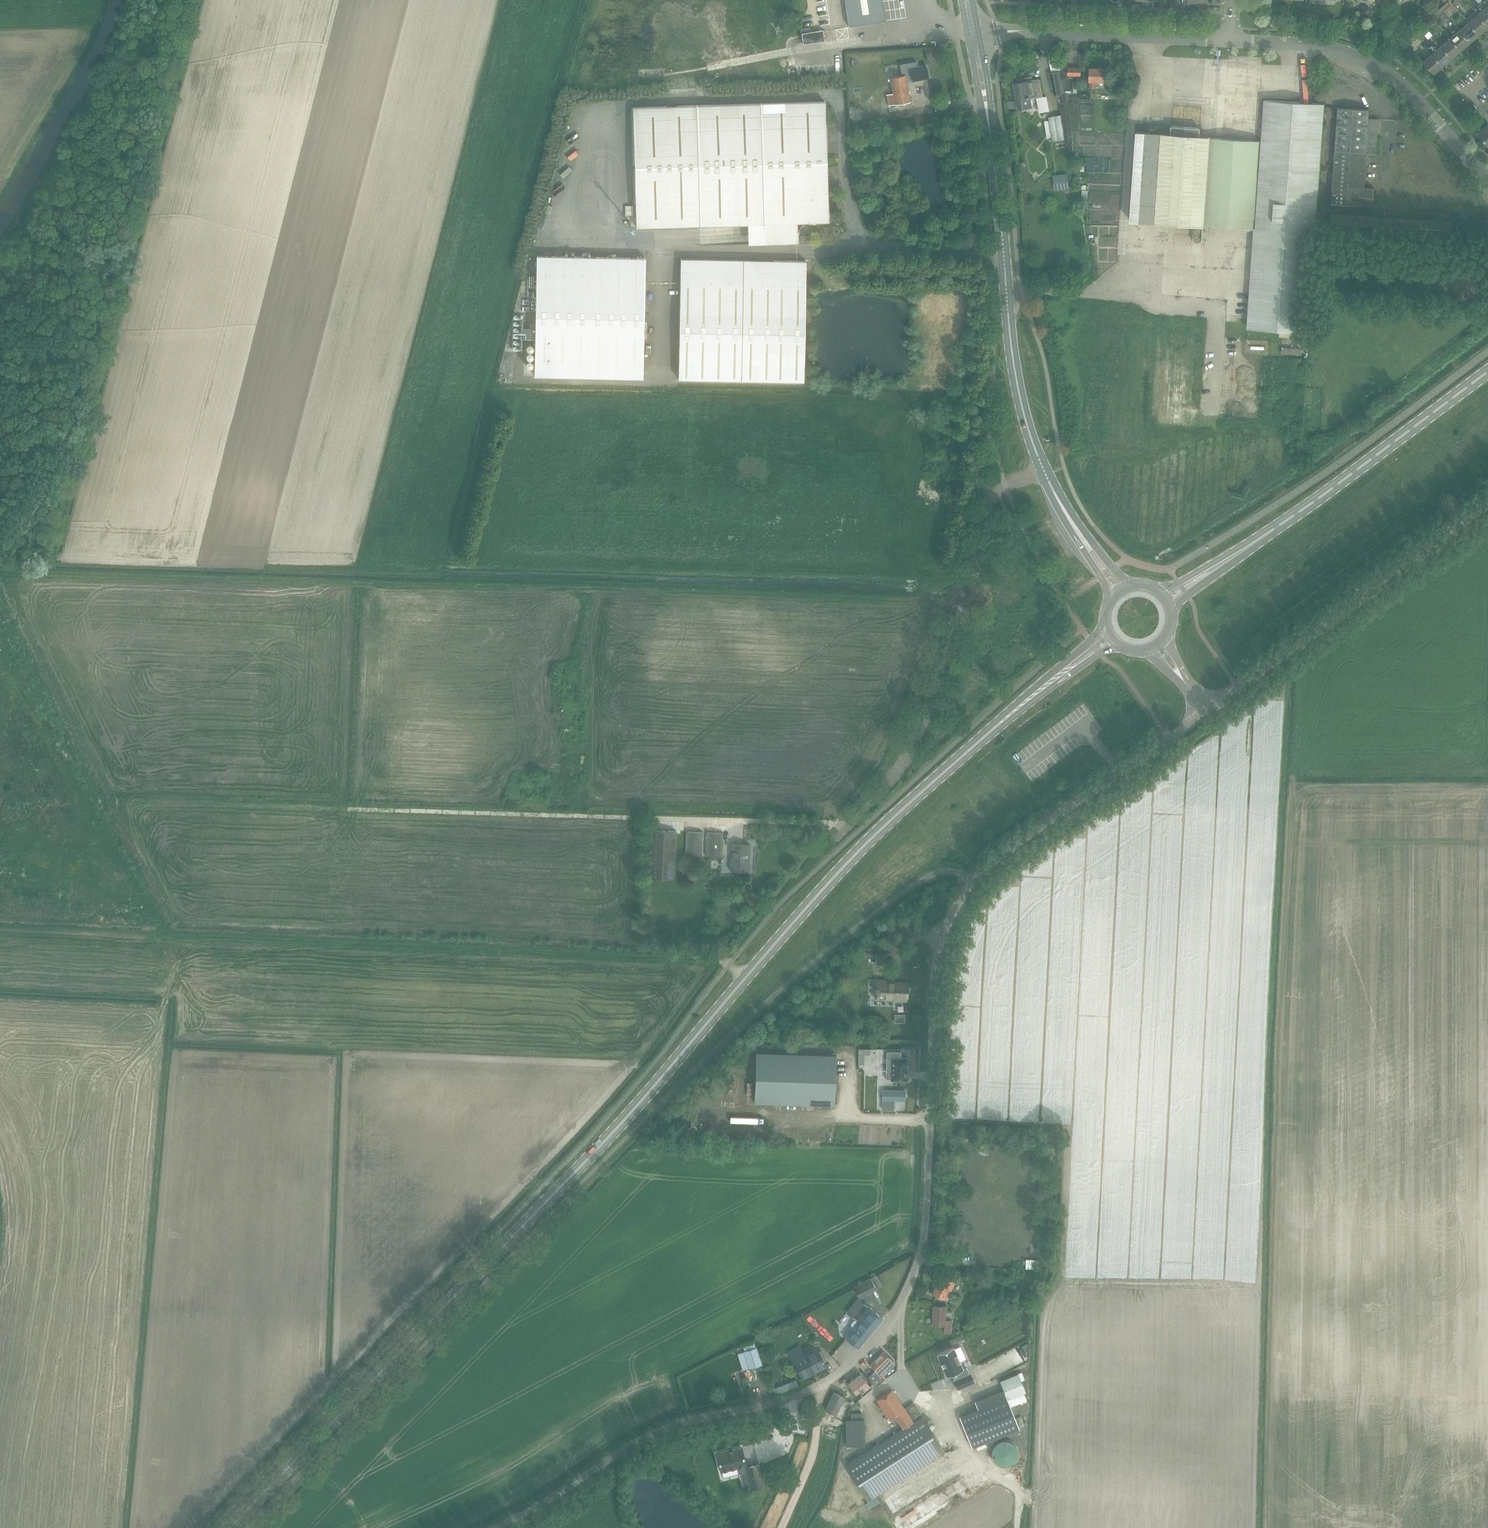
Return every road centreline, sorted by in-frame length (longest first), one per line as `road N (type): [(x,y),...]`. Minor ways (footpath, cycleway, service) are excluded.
road 1 (secondary): [(230,1527),(632,1112),(862,853),(1006,712),(1110,637)]
road 2 (unclassified): [(495,1527),(638,1442),(800,1395),(868,1348),(901,1303),(923,1247),(937,969),(953,911),(1005,852),(1206,712)]
road 3 (unclassified): [(838,838),(912,747),(952,645),(989,501),(1005,485),(1044,472)]
road 4 (secondary): [(1166,599),(1487,371)]
road 5 (secondary): [(1044,472),(1014,366),(986,112)]
road 6 (tertiary): [(1206,712),(1487,500)]
road 7 (residential): [(1487,179),(1380,69),(1333,49),(1229,44)]
road 8 (residential): [(1229,44),(1020,31)]
road 9 (track): [(779,1527),(815,1443),(820,1386)]
road 10 (secondary): [(1119,590),(1044,472)]

